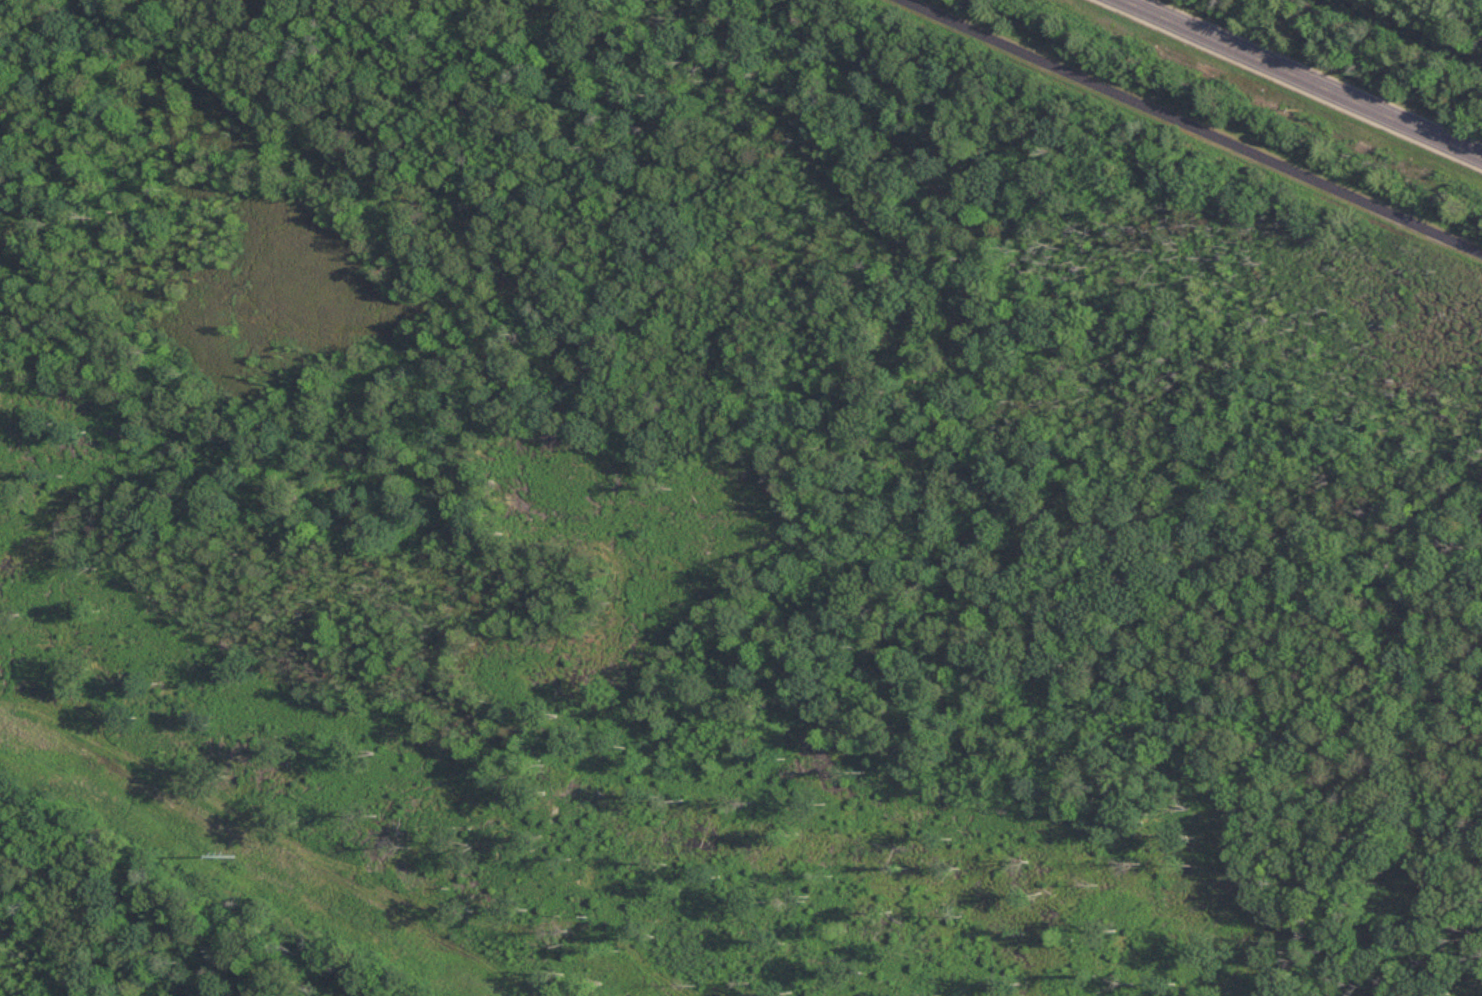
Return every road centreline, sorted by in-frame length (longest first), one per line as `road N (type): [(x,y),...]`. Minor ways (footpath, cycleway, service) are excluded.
road 1 (tertiary): [(1481,158),(1125,0)]

